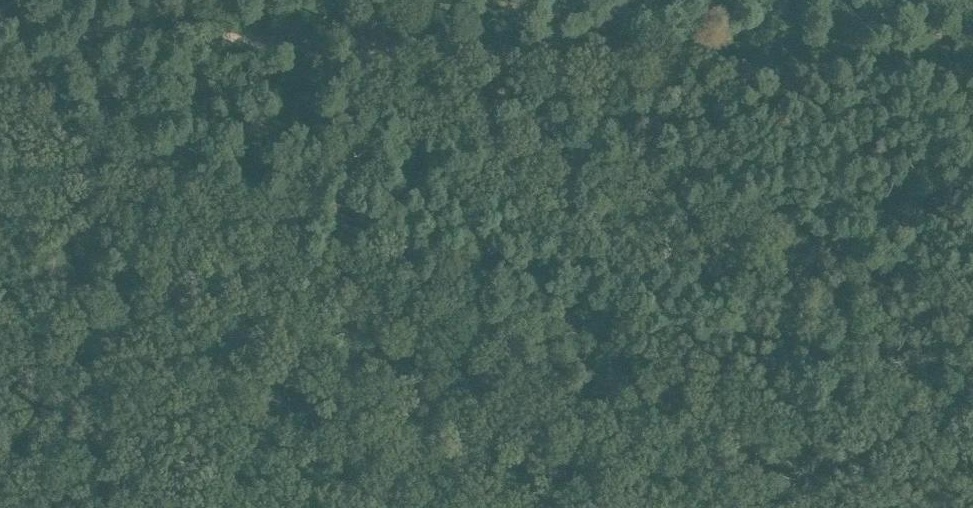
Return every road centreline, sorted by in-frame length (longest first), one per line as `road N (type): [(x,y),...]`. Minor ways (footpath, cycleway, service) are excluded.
road 1 (track): [(370,44),(252,285),(178,471)]

